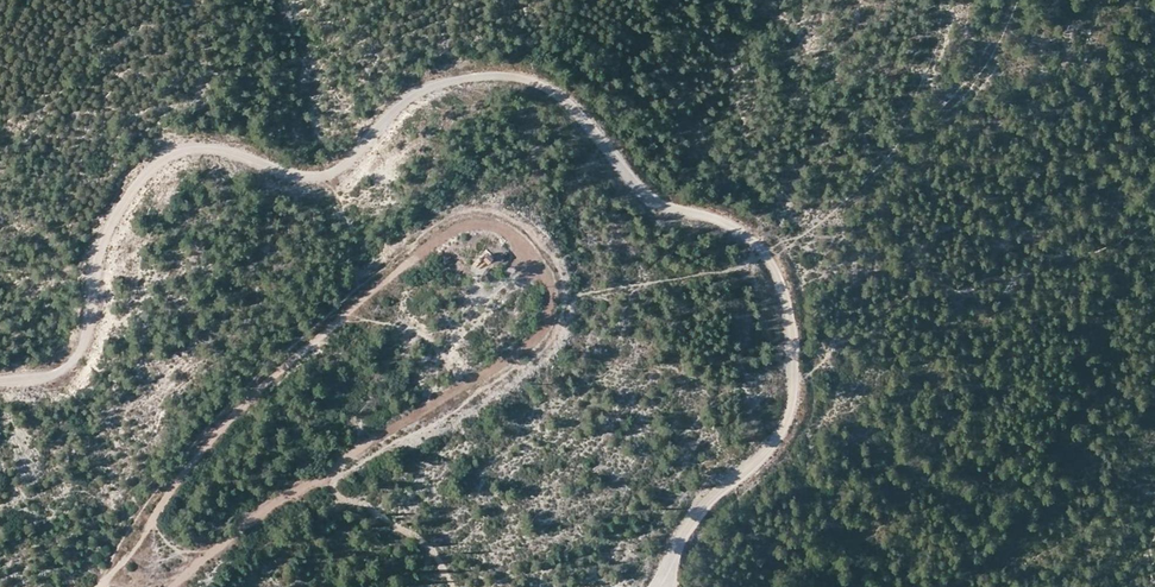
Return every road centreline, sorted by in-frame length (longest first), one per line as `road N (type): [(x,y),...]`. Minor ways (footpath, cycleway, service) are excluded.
road 1 (track): [(0,382),(62,375),(77,362),(103,240),(120,207),(173,154),(210,149),(320,178),(343,166),(414,94),(480,74),(525,77),(576,110),(644,195),(752,238),(773,265),(786,305),(794,377),(788,420),(687,524),(657,586)]

